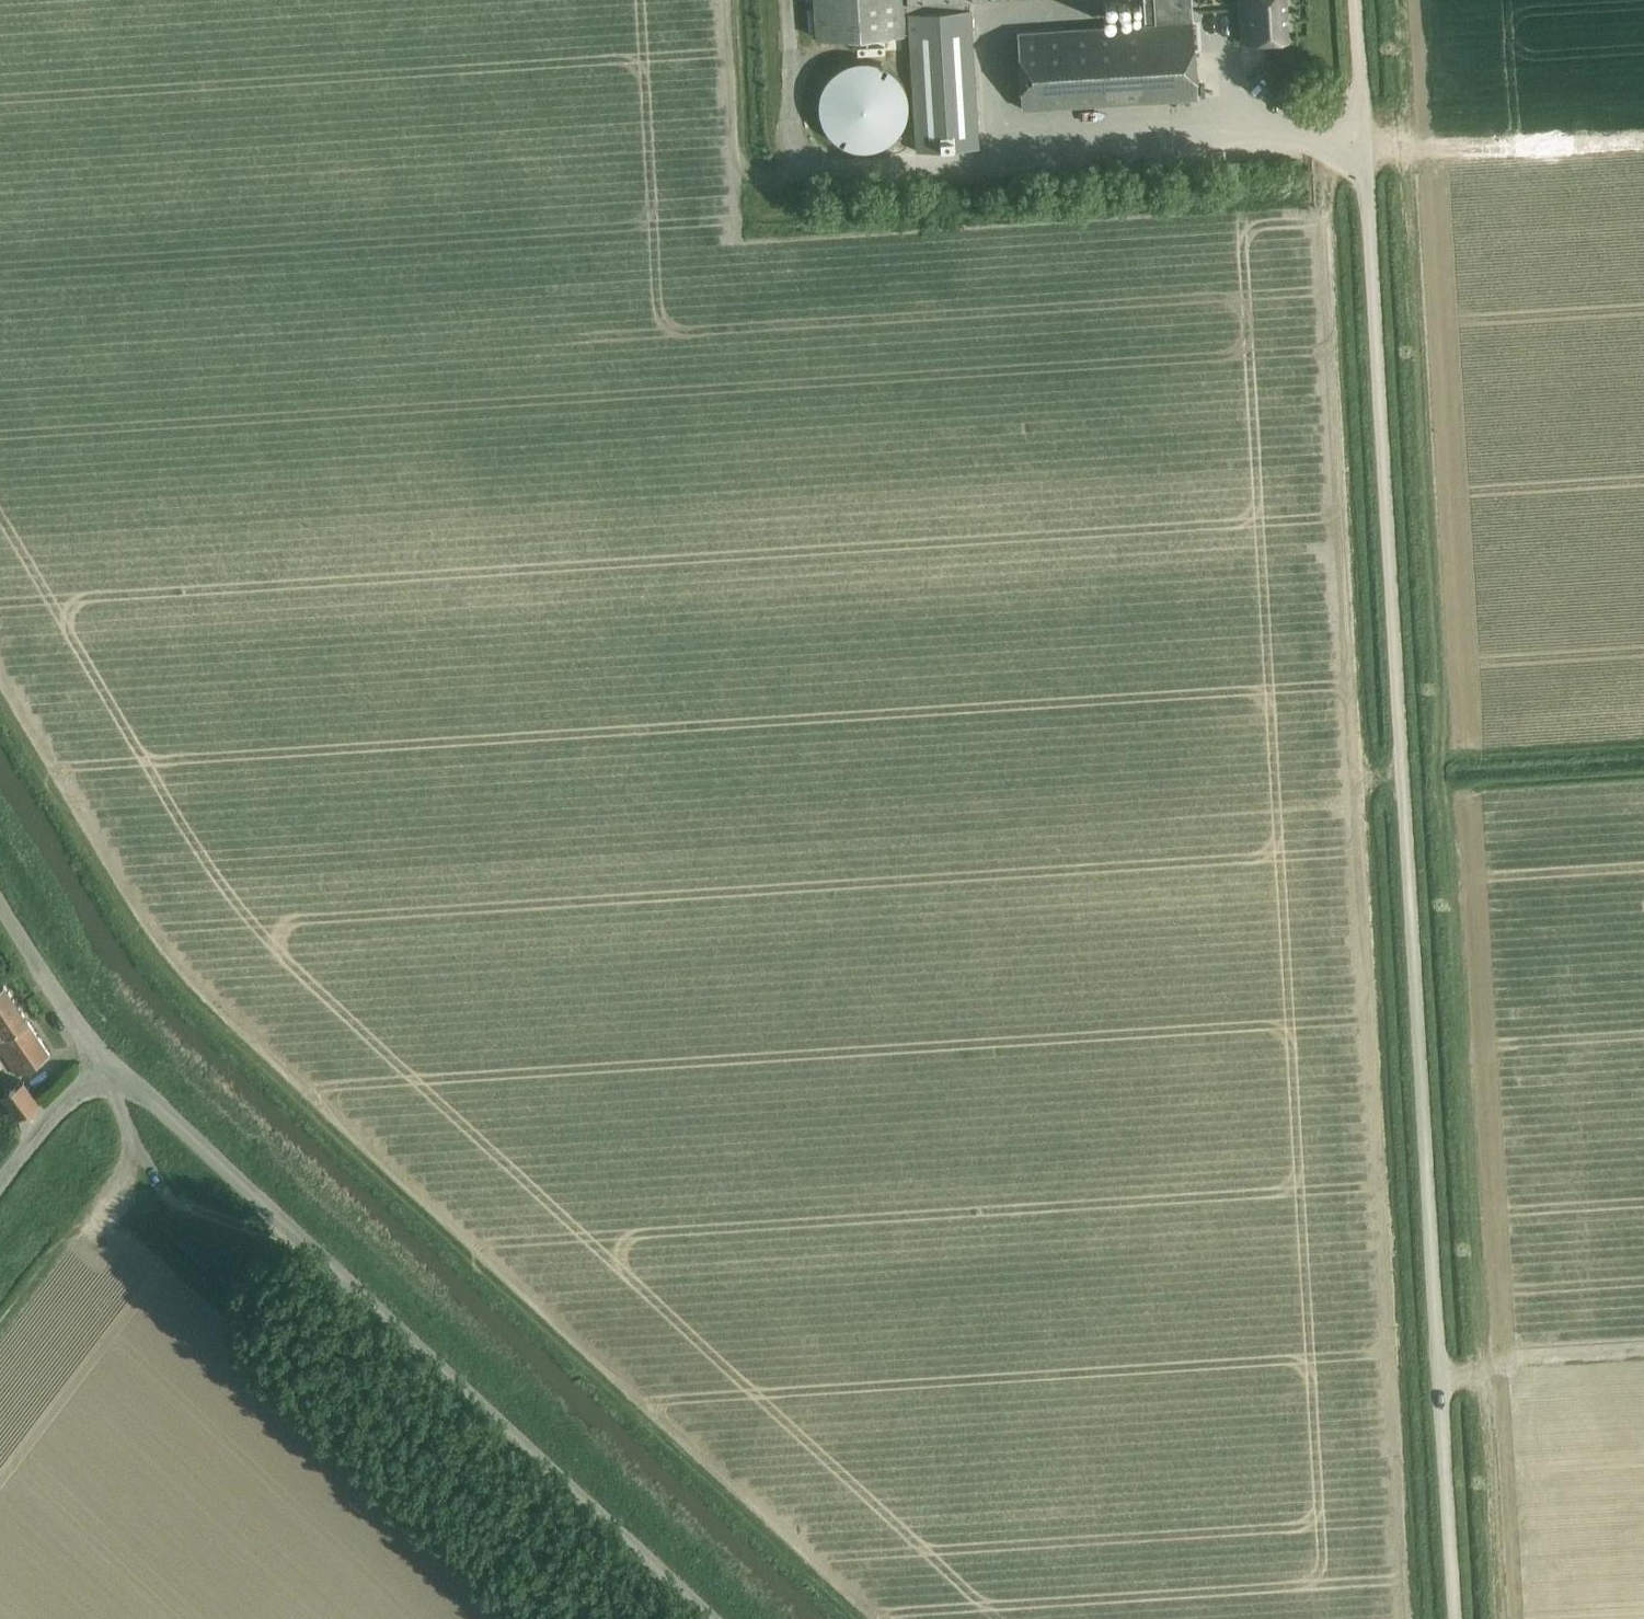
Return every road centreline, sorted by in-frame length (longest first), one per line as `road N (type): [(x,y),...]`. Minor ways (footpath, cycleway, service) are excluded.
road 1 (unclassified): [(1454,1618),(1358,0)]
road 2 (unclassified): [(709,1618),(101,1054)]
road 3 (unclassified): [(101,1054),(55,999),(0,903)]
road 4 (unclassified): [(101,1054),(0,1187)]

